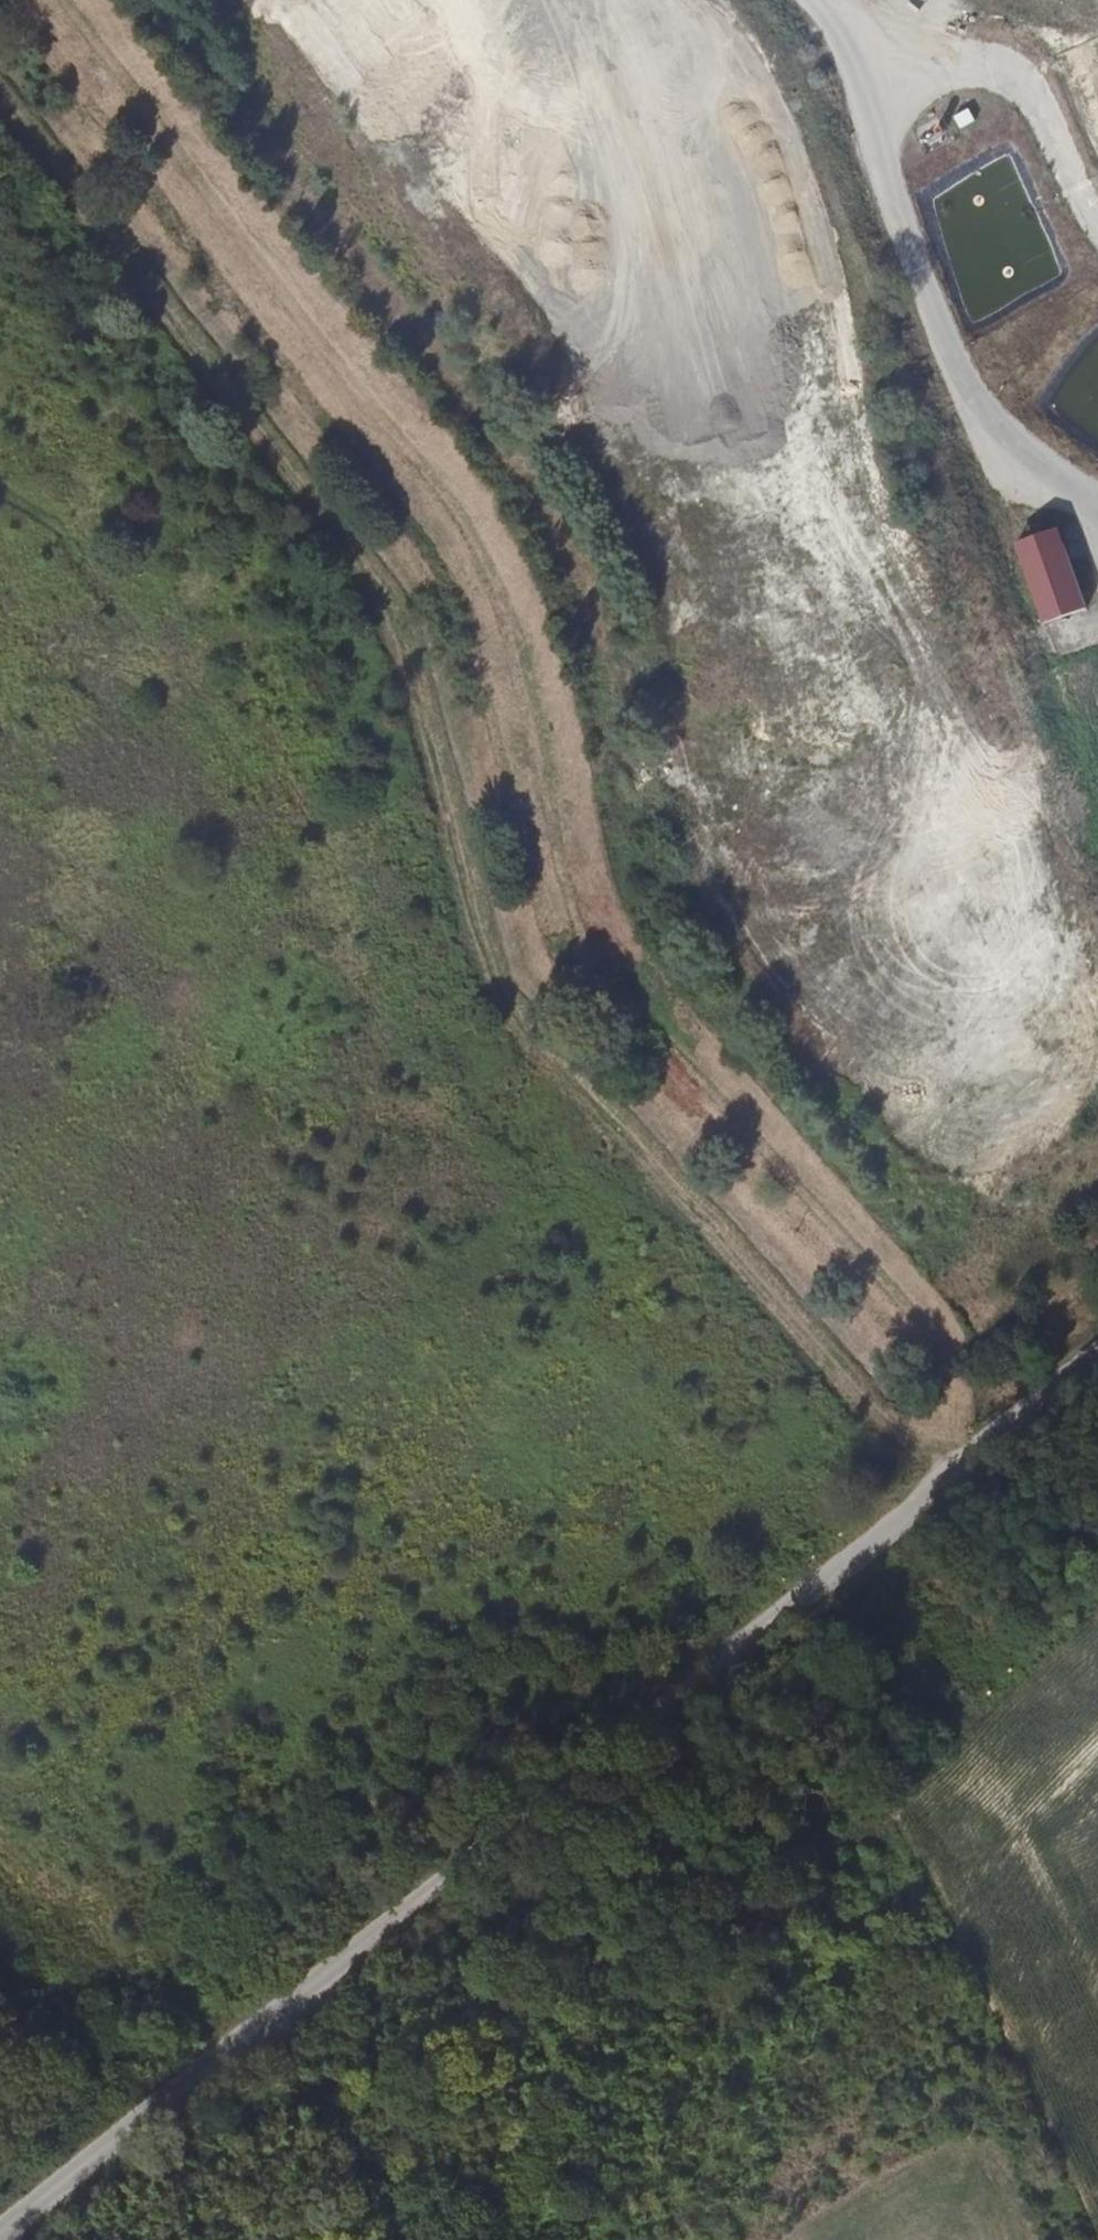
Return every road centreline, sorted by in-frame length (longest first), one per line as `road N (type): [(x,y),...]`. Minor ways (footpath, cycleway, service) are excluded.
road 1 (track): [(583,0),(682,208),(814,449),(877,624),(903,767)]
road 2 (track): [(440,0),(529,155)]
road 3 (track): [(901,95),(813,0)]

